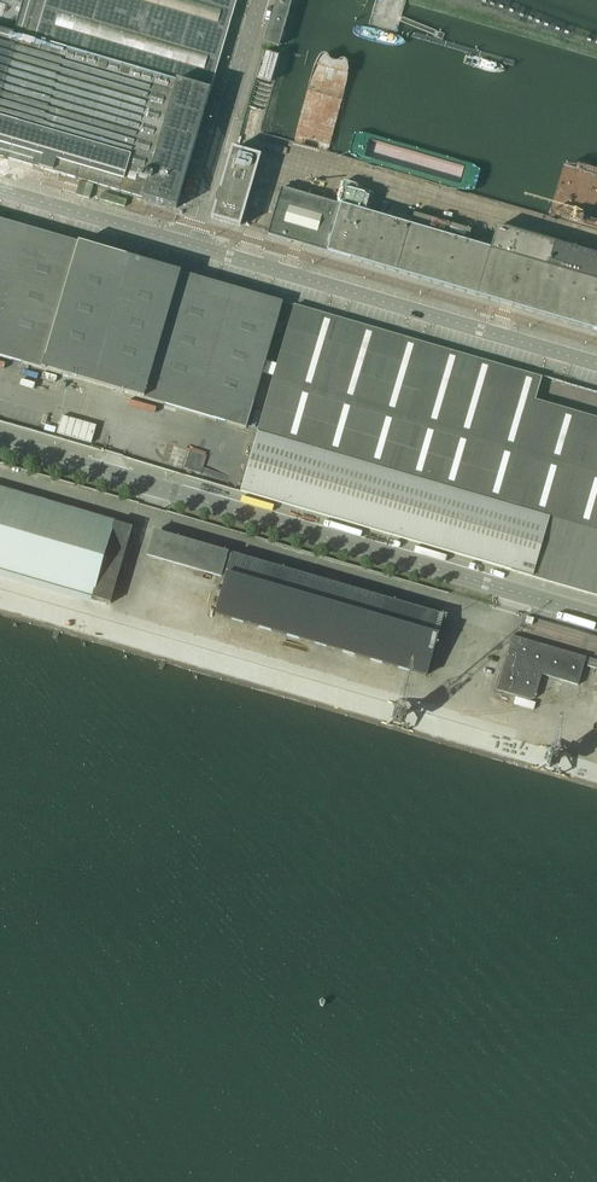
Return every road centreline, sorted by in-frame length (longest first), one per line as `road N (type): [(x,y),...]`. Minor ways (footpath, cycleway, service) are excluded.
road 1 (unclassified): [(596,617),(0,442)]
road 2 (unclassified): [(596,364),(187,245)]
road 3 (unclassified): [(187,245),(259,0)]
road 4 (unclassified): [(187,245),(0,190)]

